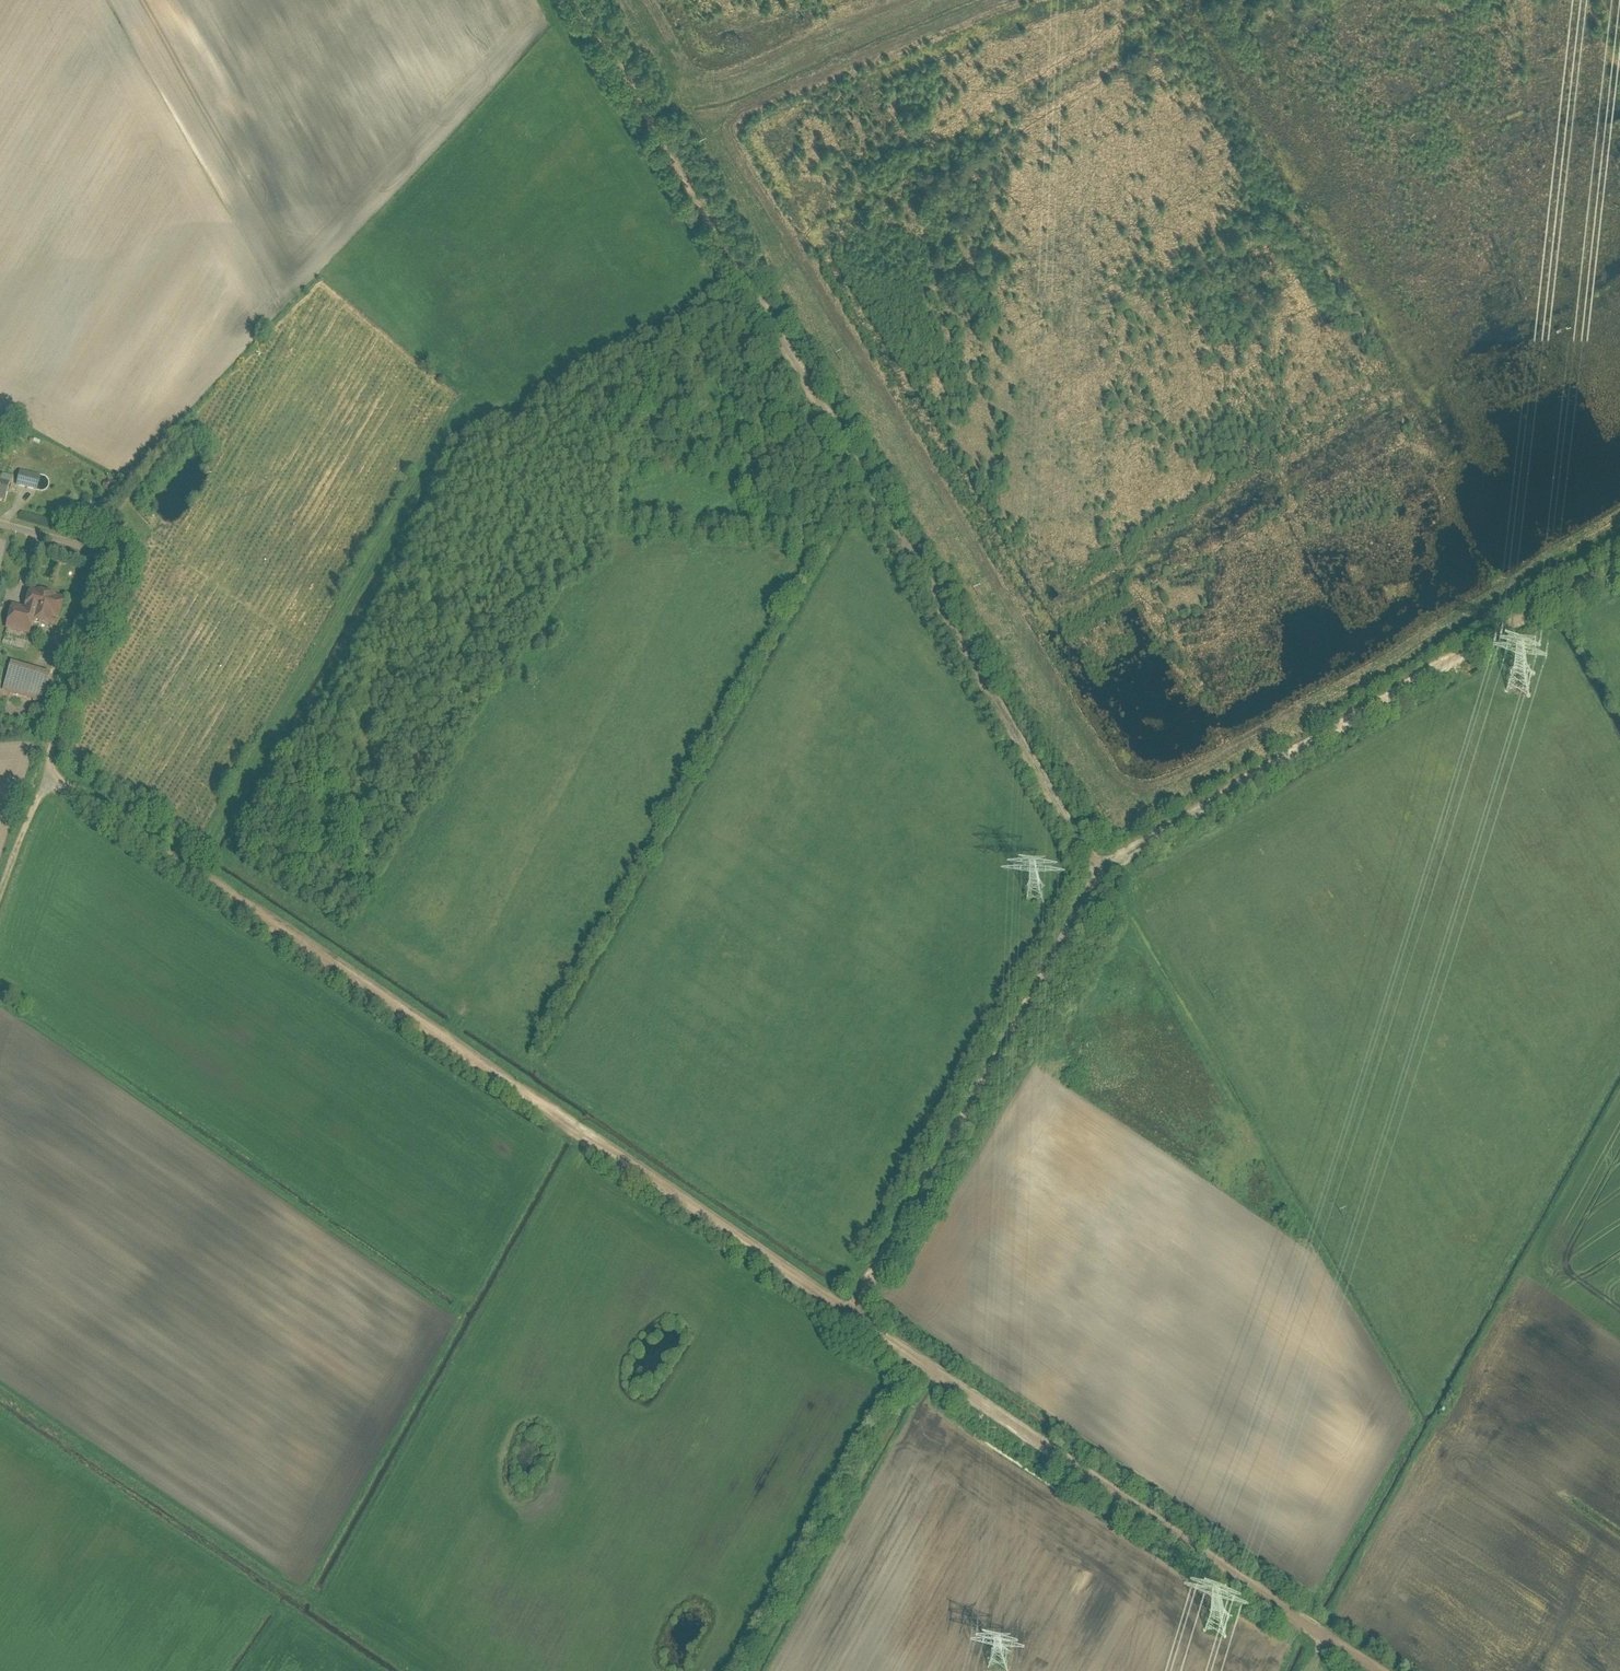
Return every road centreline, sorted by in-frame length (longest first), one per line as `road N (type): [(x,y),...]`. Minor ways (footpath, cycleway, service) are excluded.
road 1 (track): [(50,777),(1372,1670)]
road 2 (track): [(841,1310),(1099,867),(1619,558)]
road 3 (track): [(1099,867),(582,0)]
road 4 (unclassified): [(0,525),(113,556),(50,777),(41,785)]

